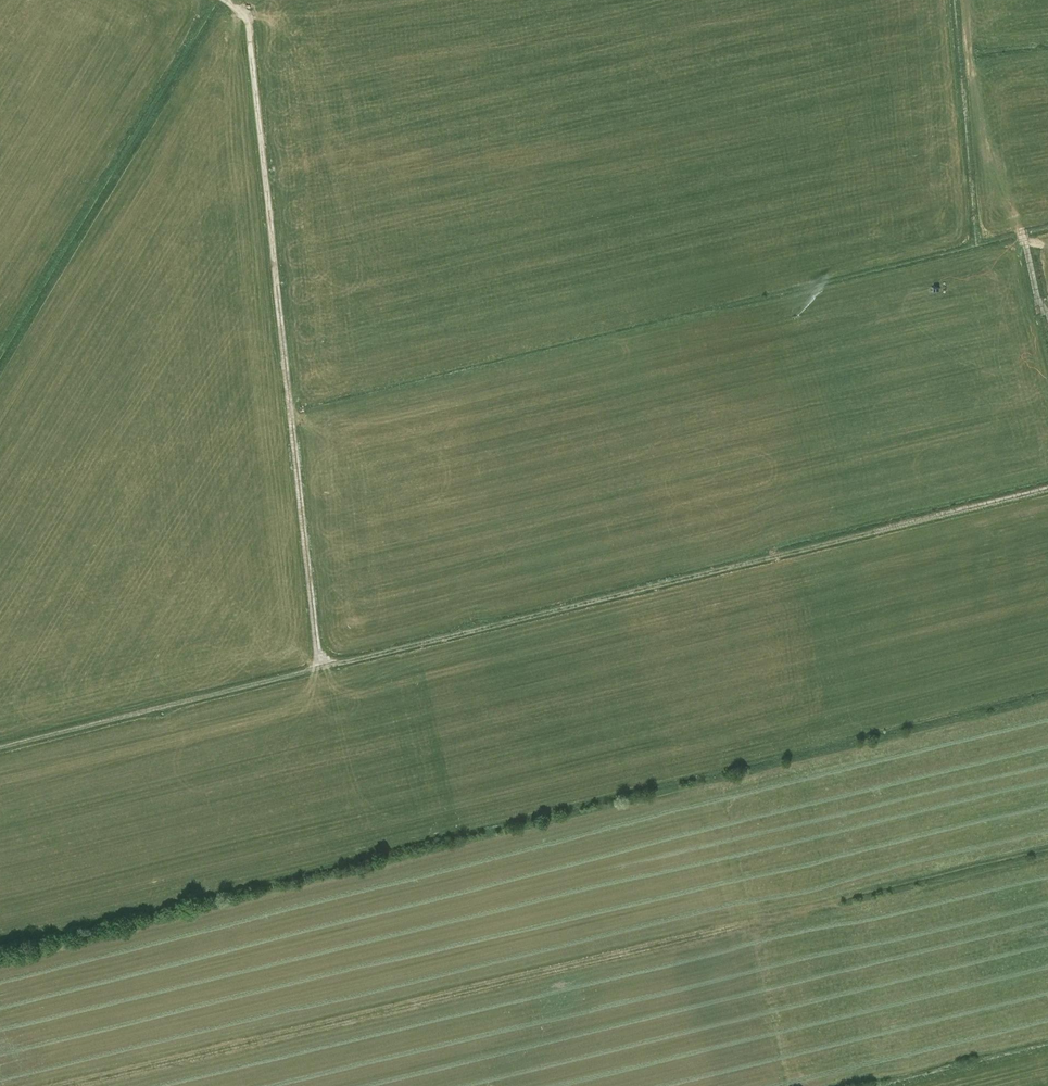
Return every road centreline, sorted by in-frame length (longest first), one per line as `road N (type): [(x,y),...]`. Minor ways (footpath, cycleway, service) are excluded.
road 1 (track): [(65,1085),(742,925)]
road 2 (track): [(963,0),(972,67),(1021,229)]

